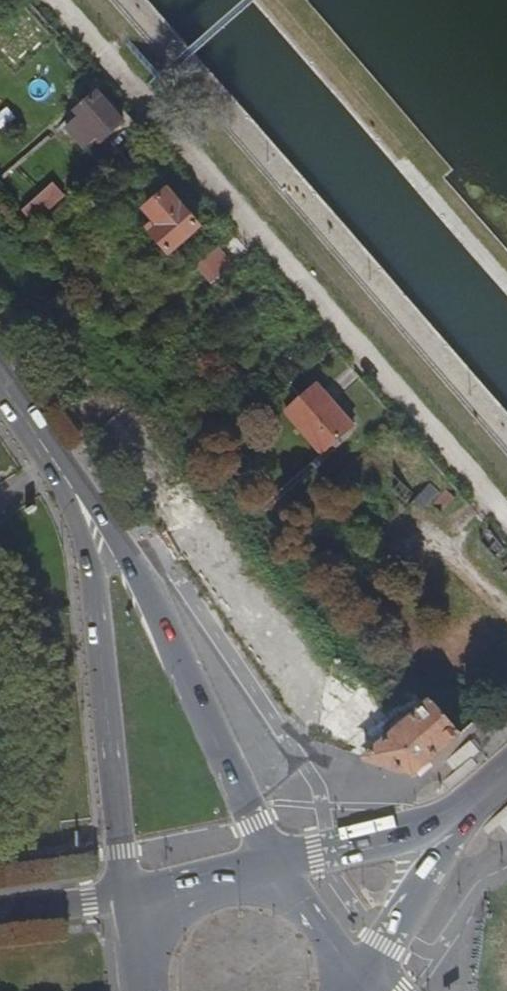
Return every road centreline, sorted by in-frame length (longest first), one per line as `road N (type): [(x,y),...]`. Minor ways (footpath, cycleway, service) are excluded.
road 1 (secondary): [(272,863),(177,653),(128,563),(74,491)]
road 2 (secondary): [(74,491),(127,896)]
road 3 (secondary): [(506,769),(415,832),(272,863)]
road 4 (secondary): [(358,982),(453,837),(506,784)]
road 5 (secondary): [(272,863),(127,896)]
road 6 (secondary): [(358,982),(272,863)]
road 7 (secondary): [(0,385),(74,491)]
road 8 (secondary): [(127,896),(0,913)]

